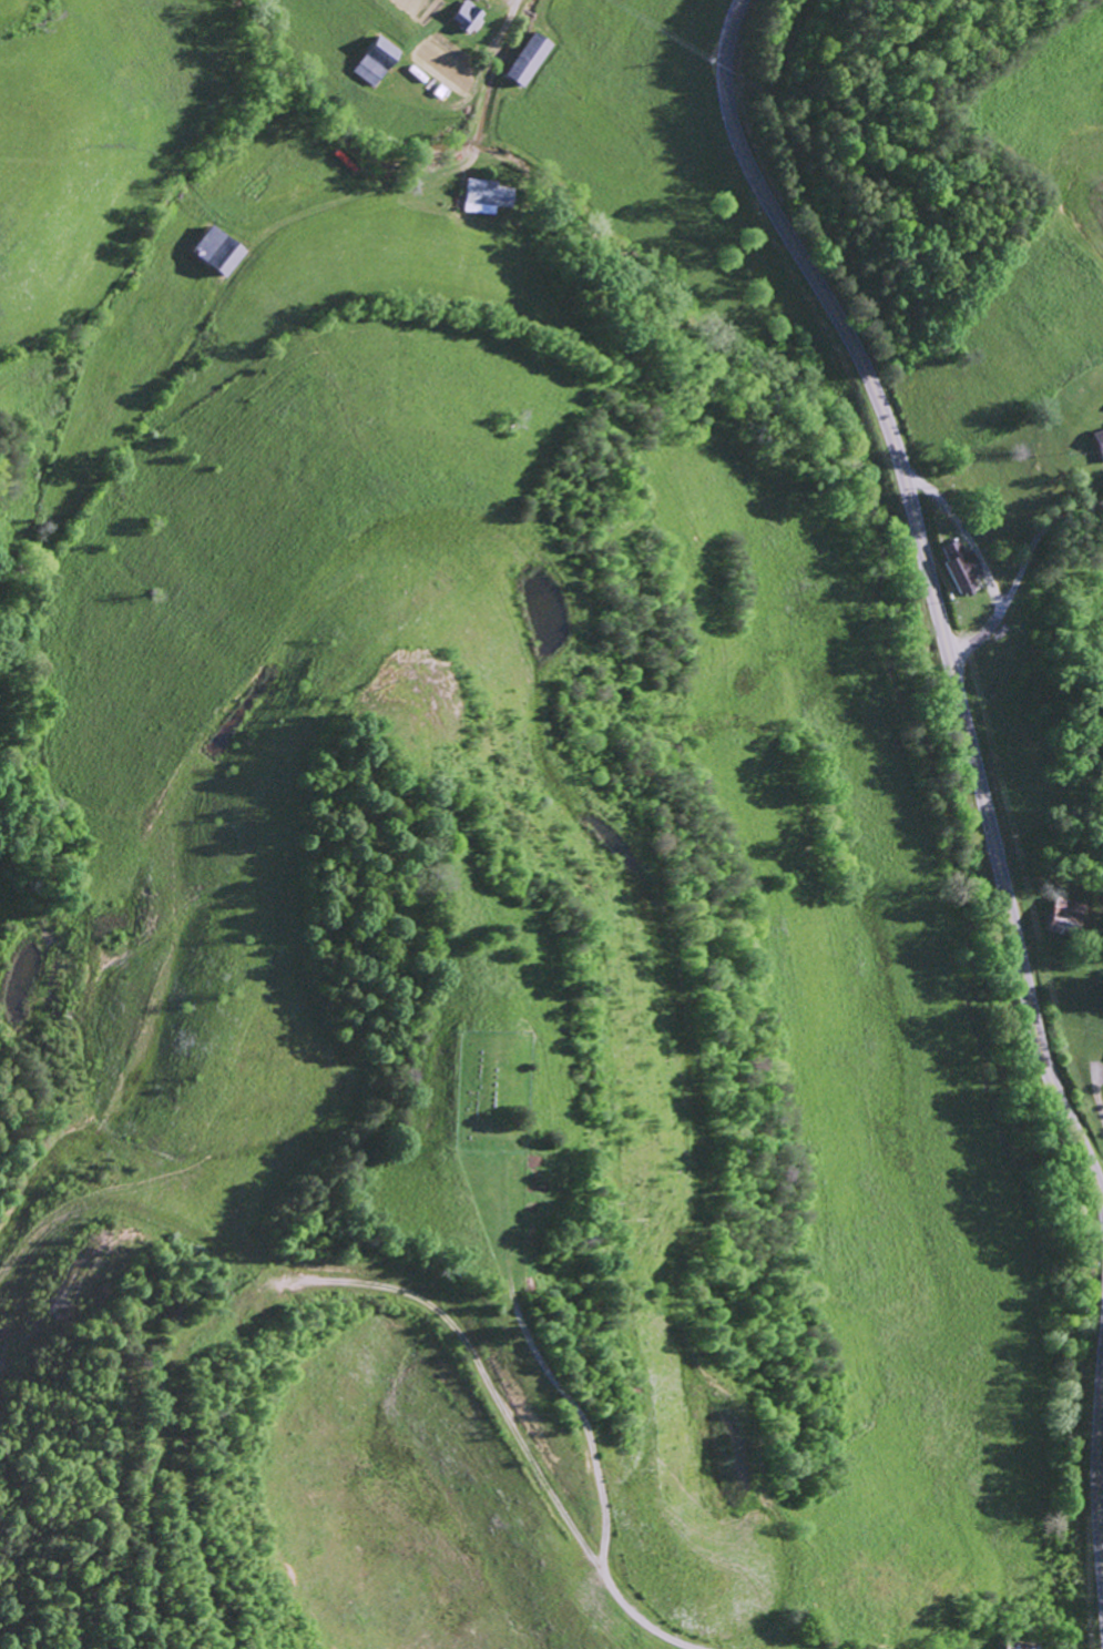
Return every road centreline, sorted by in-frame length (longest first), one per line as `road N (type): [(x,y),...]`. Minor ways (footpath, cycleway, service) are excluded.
road 1 (secondary): [(1102,1202),(1039,1030),(896,446),(851,339),(762,194),(732,129),(722,72),(737,0)]
road 2 (secondary): [(1102,1548),(1102,1378)]

